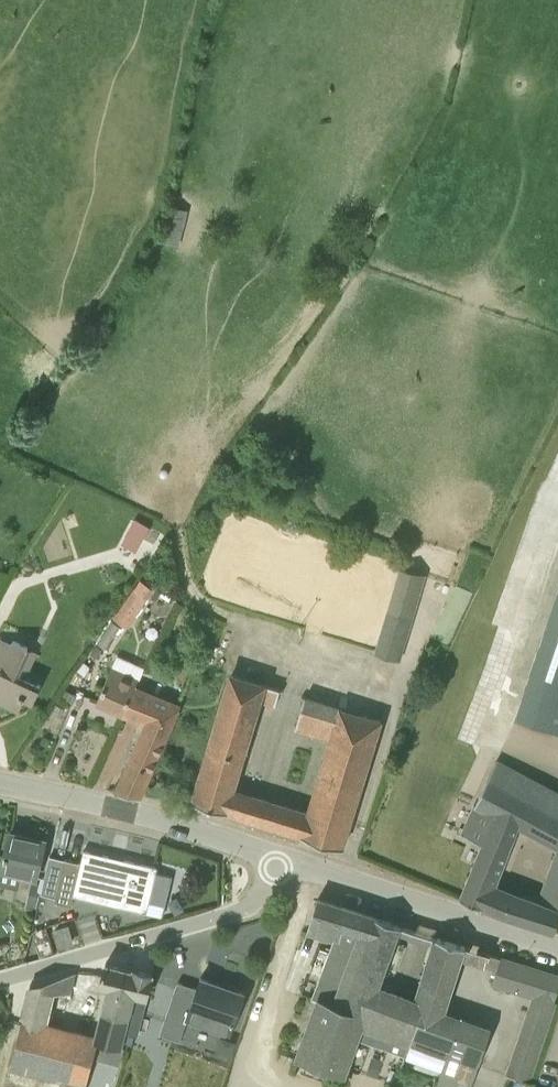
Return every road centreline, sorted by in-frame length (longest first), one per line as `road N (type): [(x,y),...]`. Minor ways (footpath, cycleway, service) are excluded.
road 1 (tertiary): [(0,980),(244,909),(282,858)]
road 2 (tertiary): [(282,858),(136,811),(0,782)]
road 3 (tertiary): [(557,946),(282,858)]

